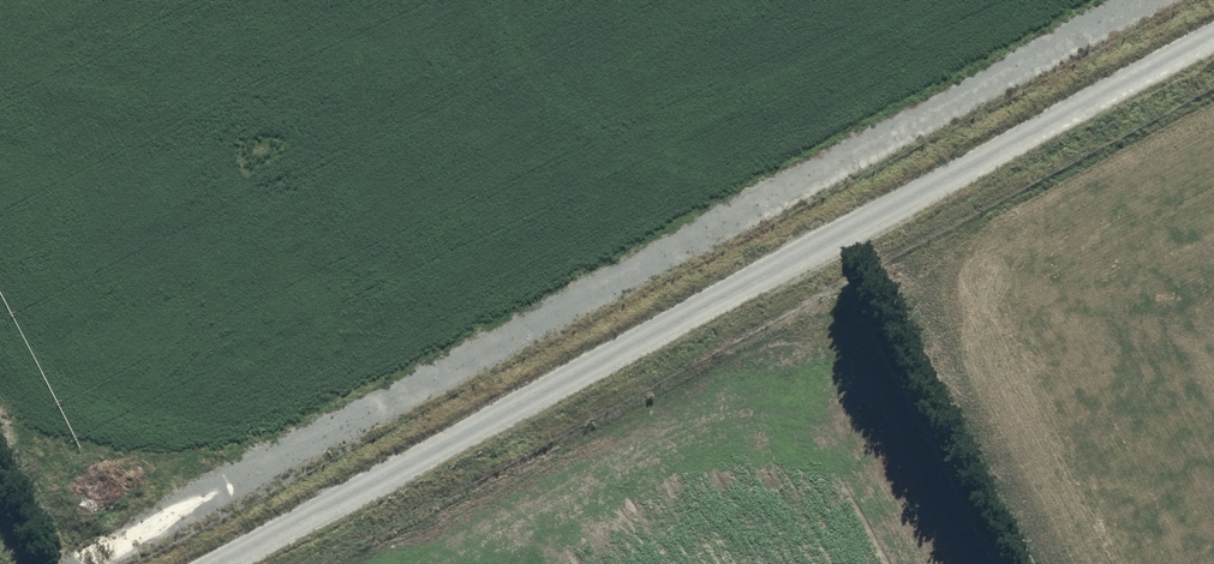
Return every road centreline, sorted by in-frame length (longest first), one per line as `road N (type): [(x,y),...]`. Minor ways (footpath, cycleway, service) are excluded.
road 1 (unclassified): [(84,563),(1136,0)]
road 2 (unclassified): [(231,563),(1213,39)]

